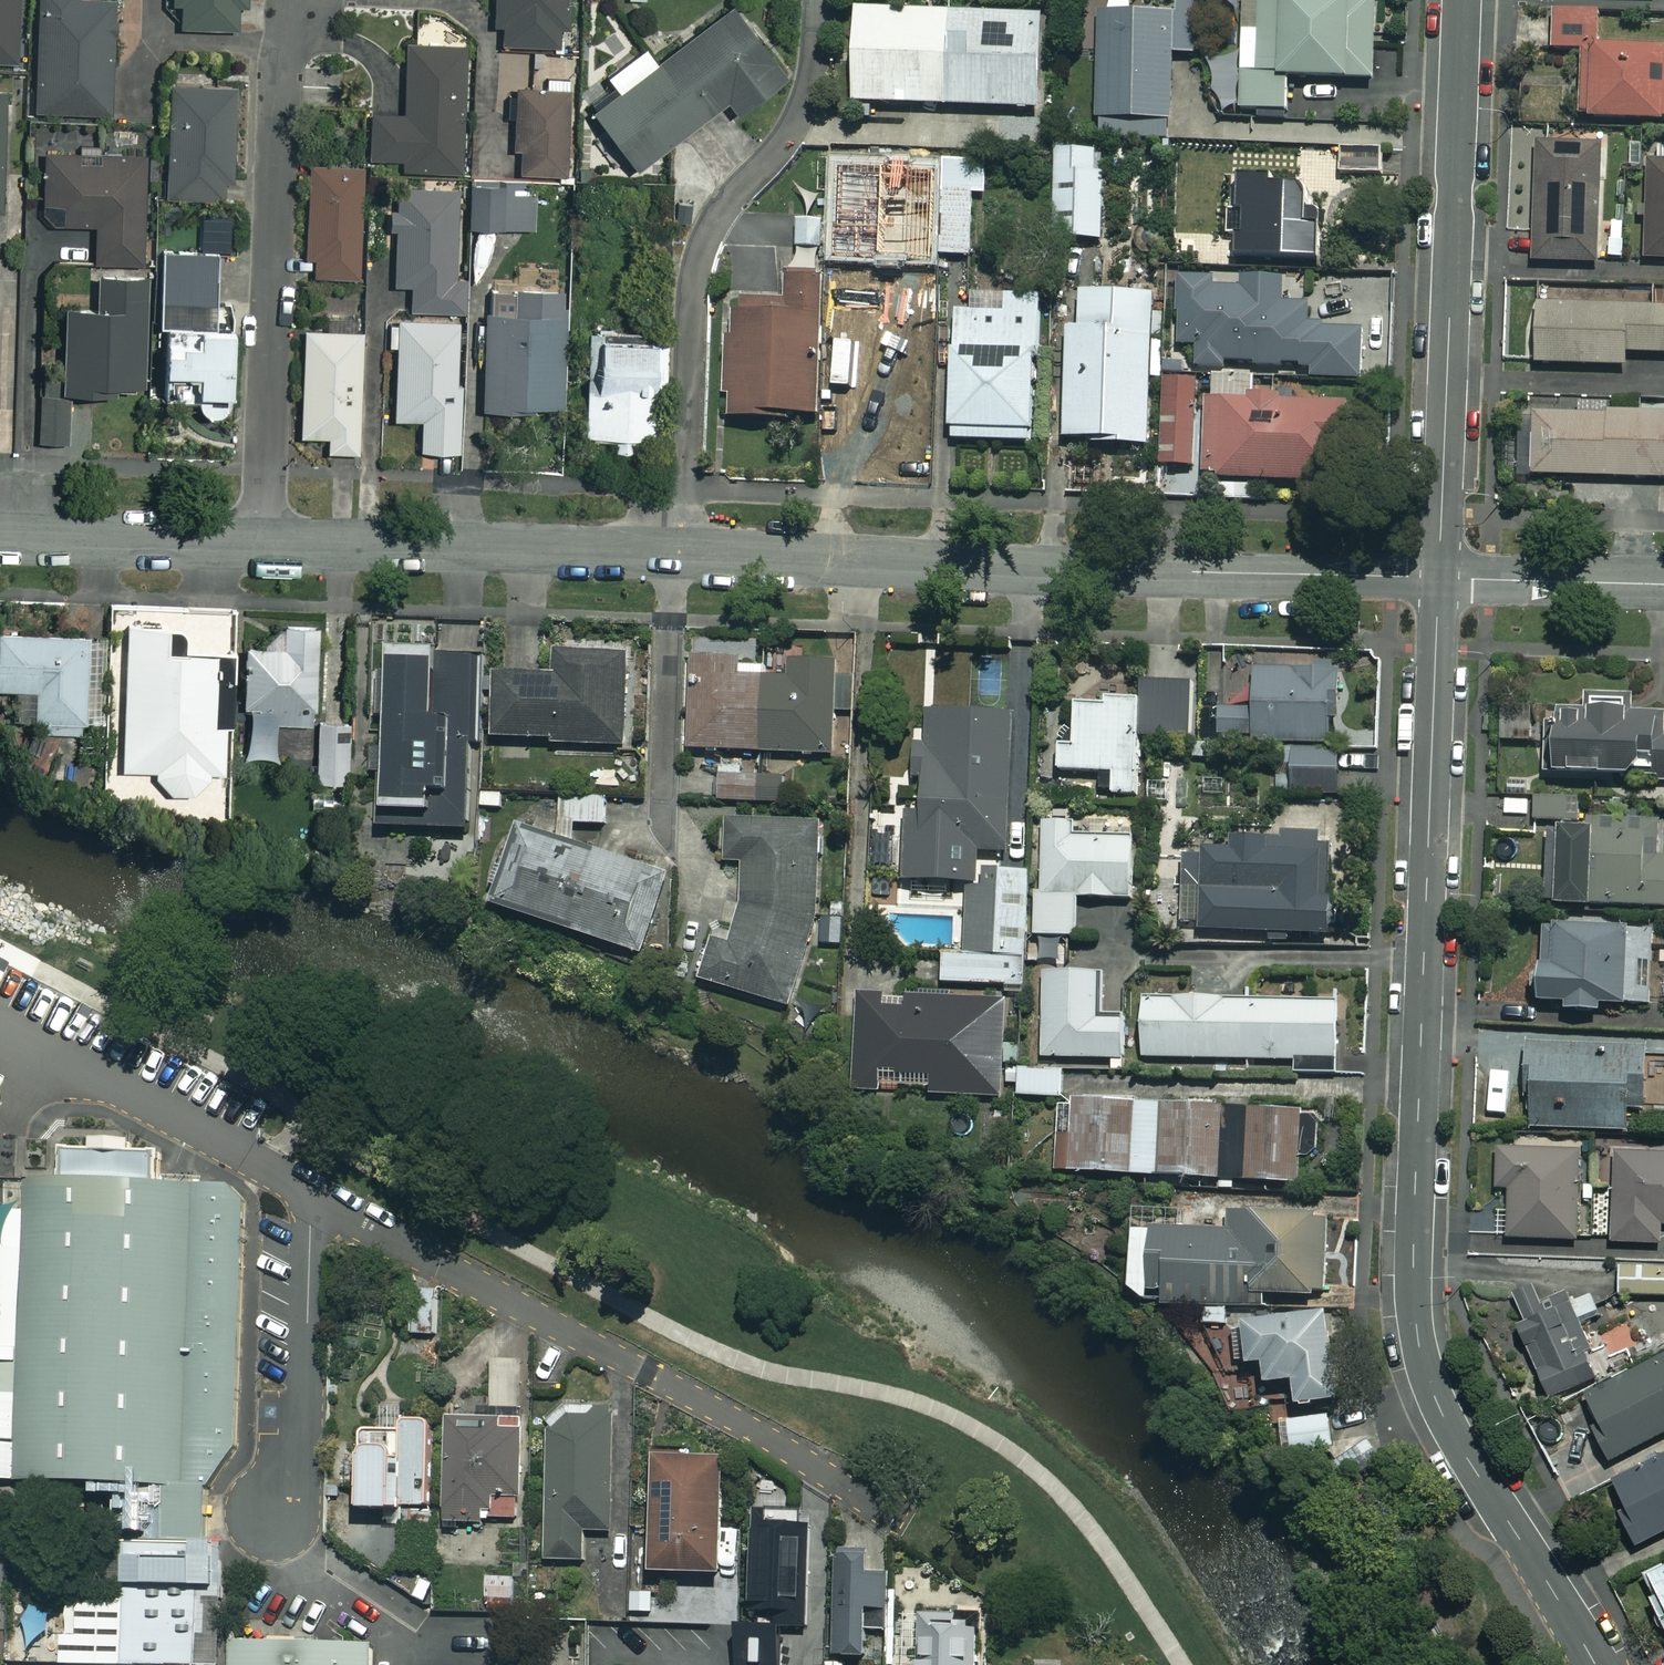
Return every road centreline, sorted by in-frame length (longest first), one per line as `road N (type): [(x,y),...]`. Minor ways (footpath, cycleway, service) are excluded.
road 1 (residential): [(264,540),(1439,581)]
road 2 (residential): [(1595,1664),(1448,1428),(1416,1320),(1439,581)]
road 3 (residential): [(883,1509),(699,1399),(311,1195)]
road 4 (residential): [(1439,581),(1463,0)]
road 5 (residential): [(300,0),(280,84),(264,540)]
road 6 (residential): [(311,1195),(0,1034)]
road 7 (unclassified): [(311,1195),(302,1466),(270,1520)]
road 8 (residential): [(0,534),(264,540)]
road 9 (residential): [(1439,581),(1663,588)]

